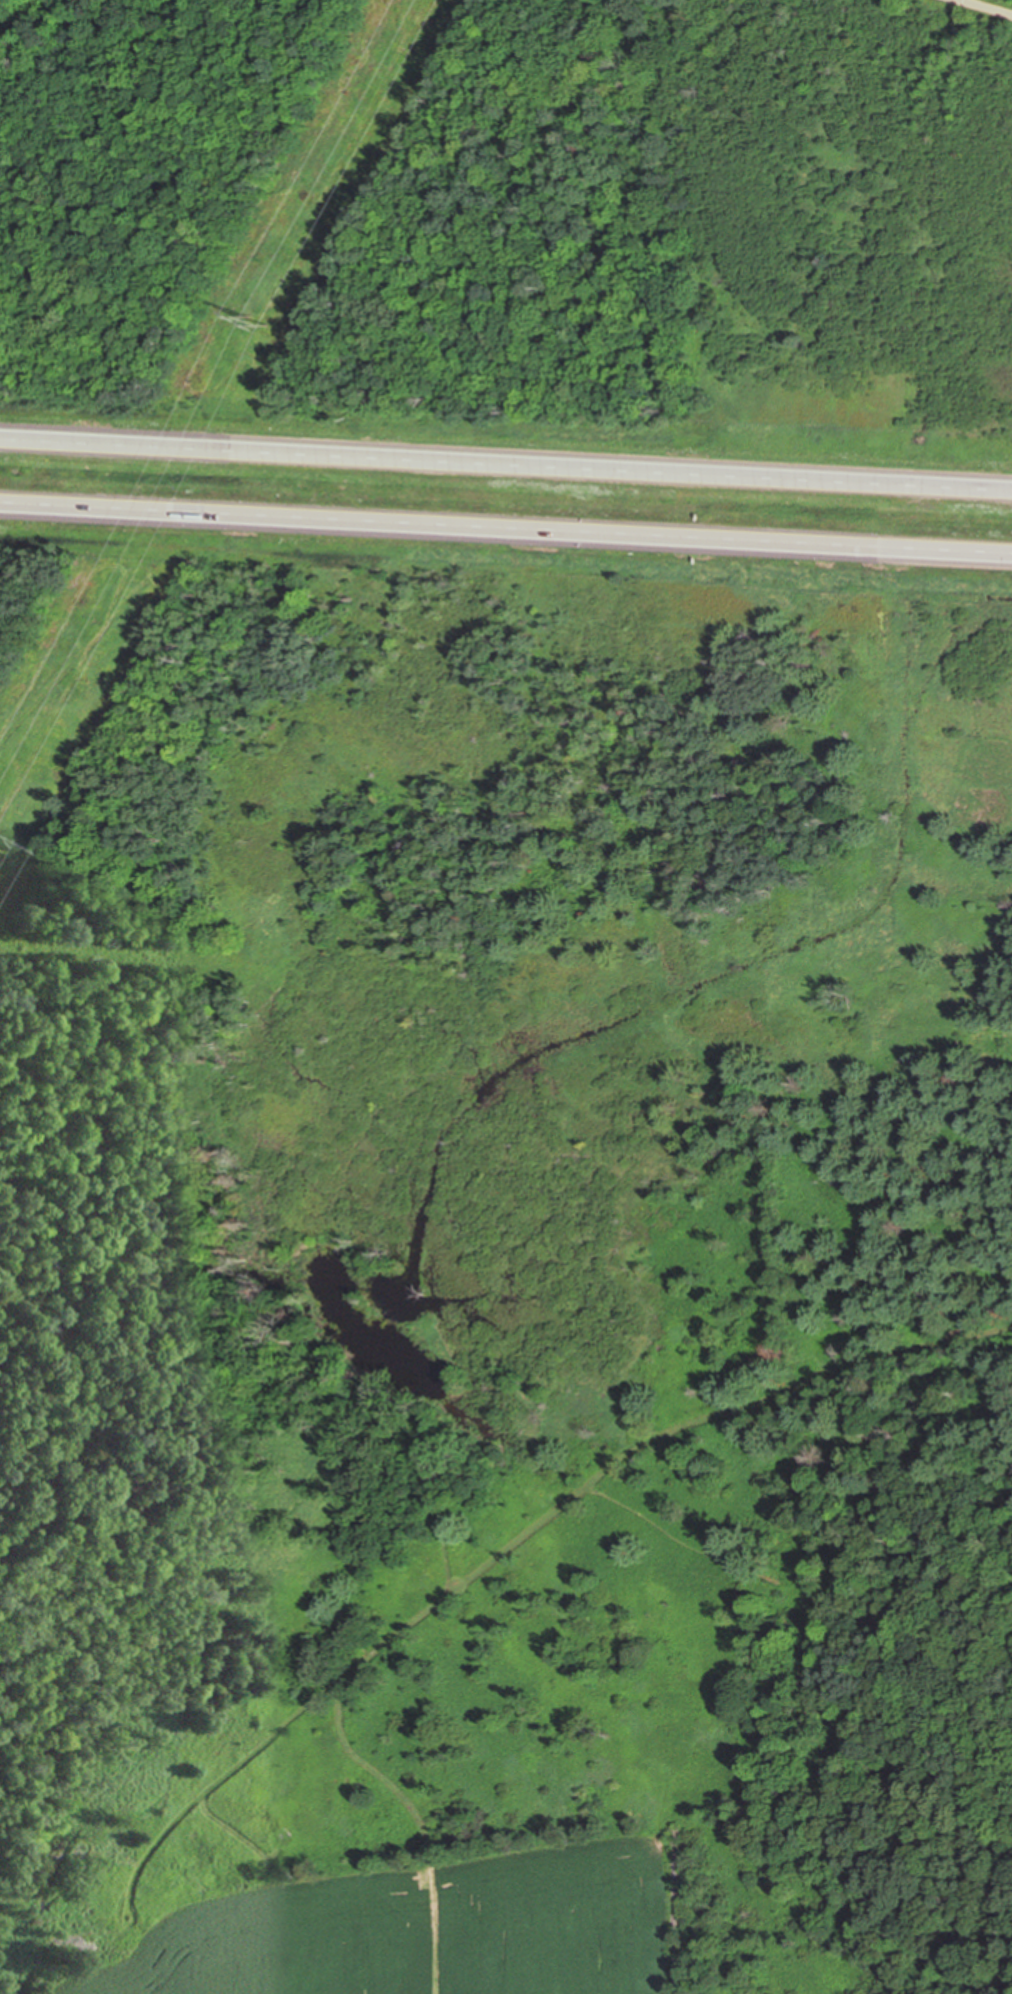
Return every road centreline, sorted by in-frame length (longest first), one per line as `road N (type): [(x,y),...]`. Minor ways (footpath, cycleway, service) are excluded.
road 1 (motorway): [(1011,491),(0,439)]
road 2 (motorway): [(0,501),(1011,551)]

